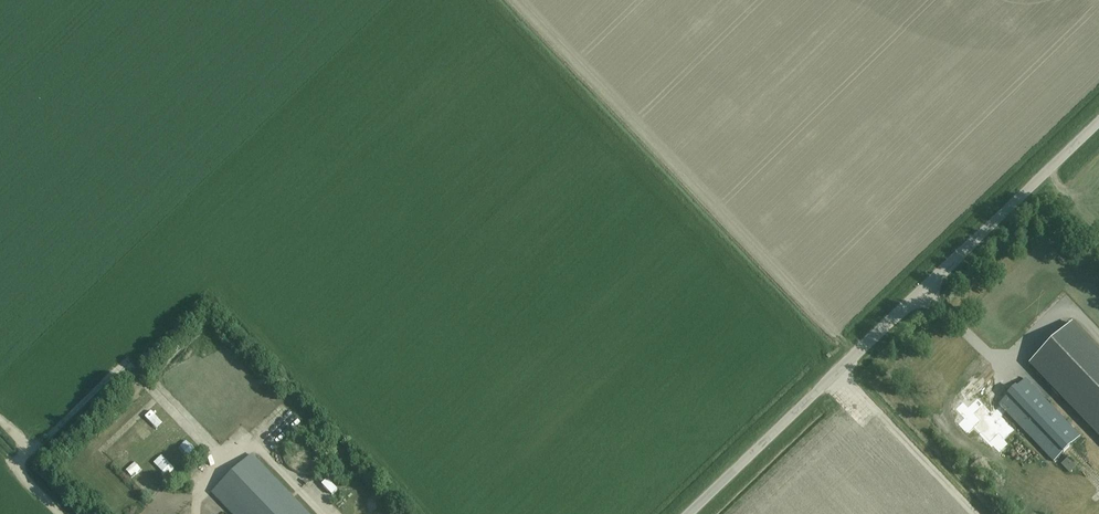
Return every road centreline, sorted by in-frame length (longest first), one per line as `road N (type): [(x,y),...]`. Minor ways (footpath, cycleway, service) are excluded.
road 1 (tertiary): [(687,513),(1098,121)]
road 2 (track): [(321,513),(251,443),(215,457),(125,363),(14,467),(59,513)]

